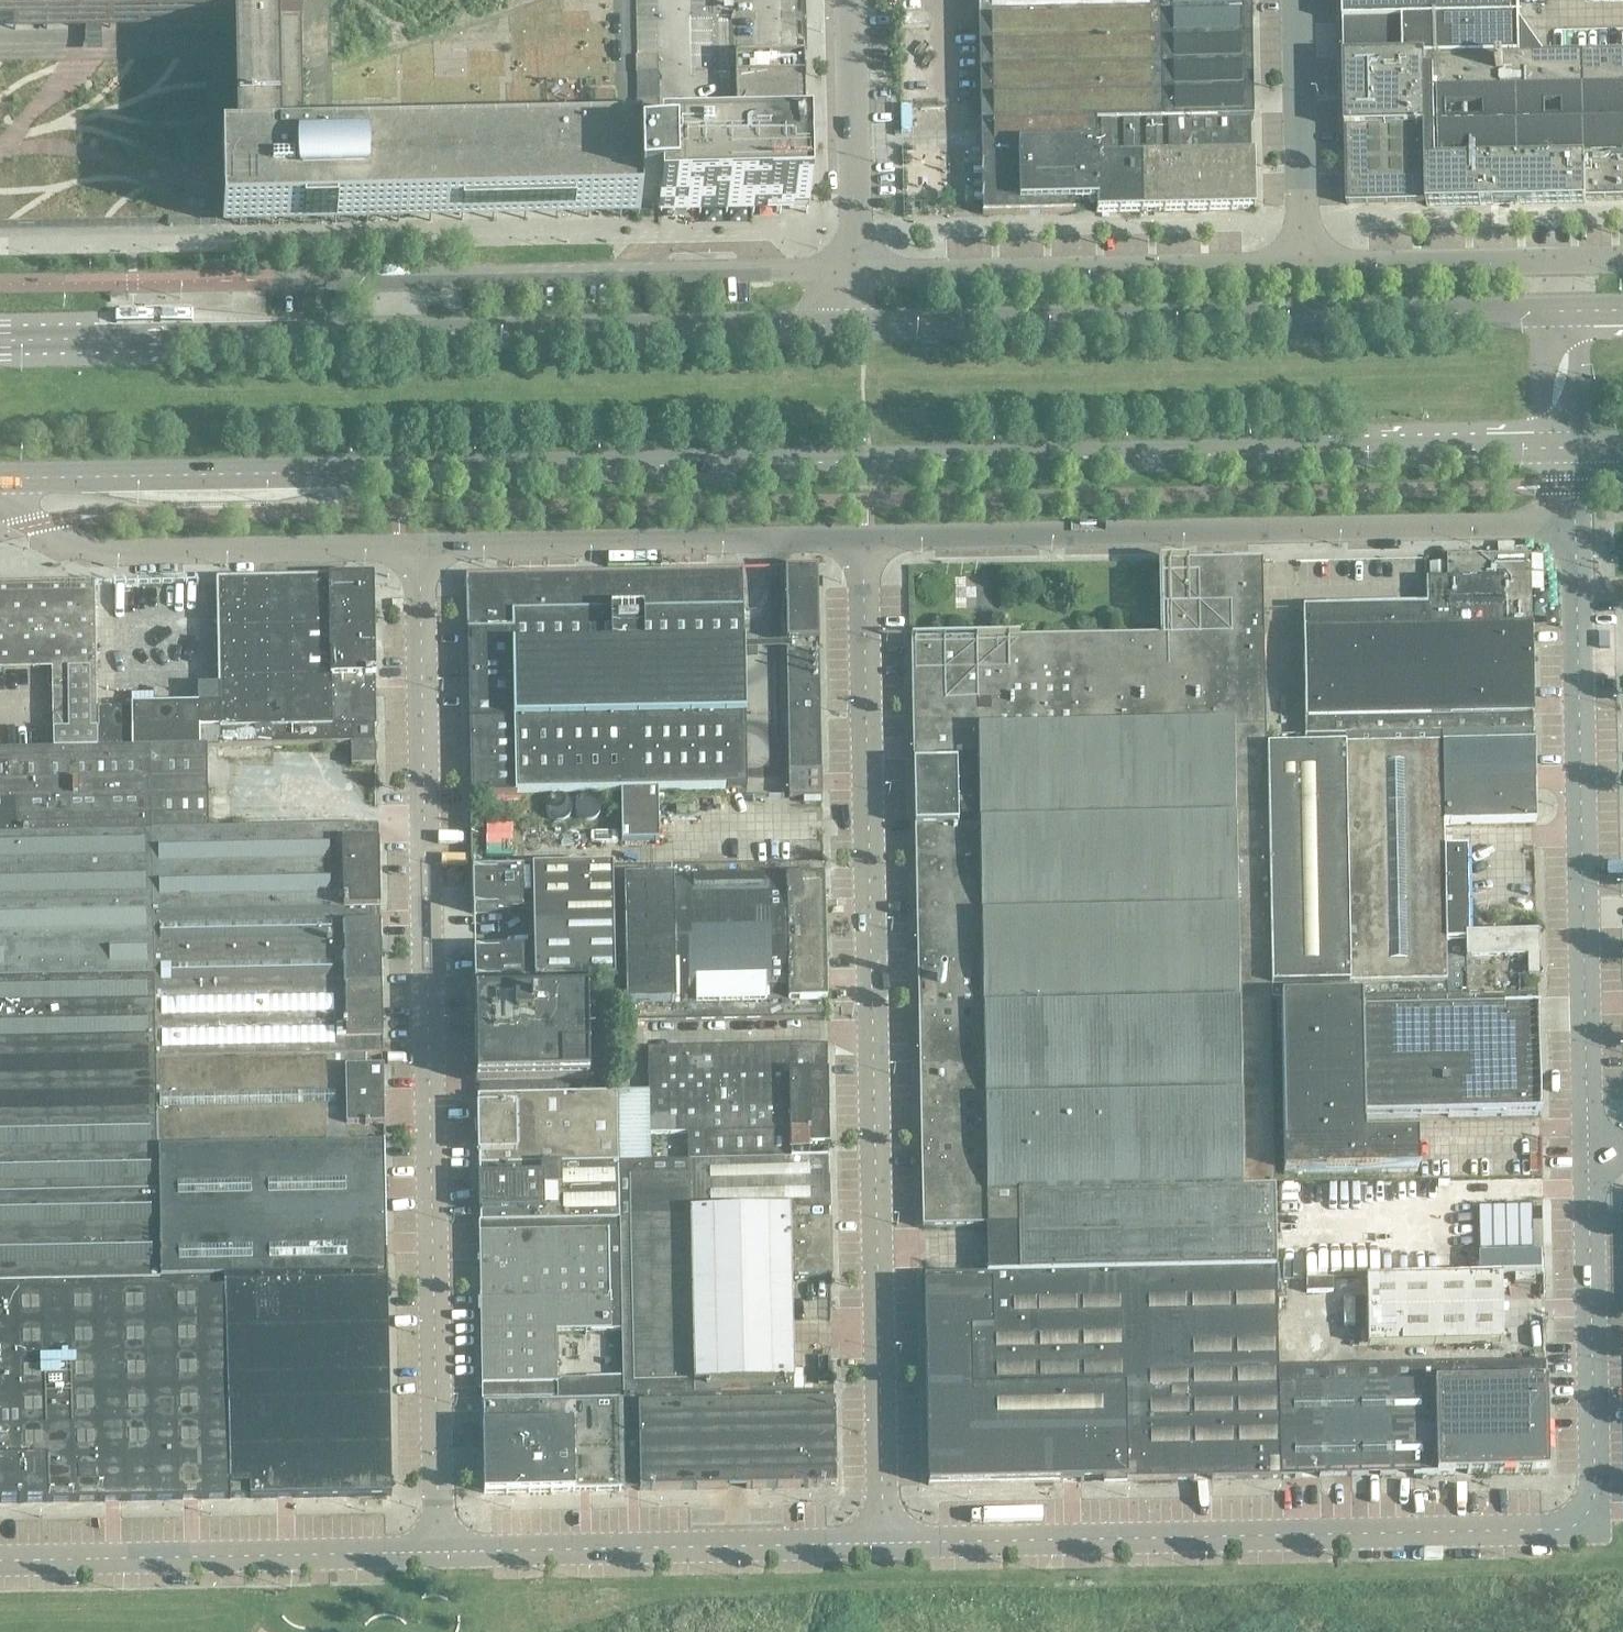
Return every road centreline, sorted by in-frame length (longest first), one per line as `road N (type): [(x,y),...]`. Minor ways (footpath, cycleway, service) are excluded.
road 1 (primary): [(0,479),(1569,448)]
road 2 (unclassified): [(892,1546),(1576,1531),(1599,1500),(1588,1151)]
road 3 (unclassified): [(440,1556),(424,548)]
road 4 (unclassified): [(892,1546),(869,540)]
road 5 (primary): [(1566,311),(861,324)]
road 6 (unclassified): [(869,540),(1569,522)]
road 7 (unclassified): [(1588,1151),(1569,522)]
road 8 (primary): [(861,324),(405,332)]
road 9 (unclassified): [(440,1556),(892,1546)]
road 10 (unclassified): [(0,479),(37,525),(104,552),(424,548)]
road 11 (unclassified): [(1304,266),(853,270)]
road 12 (unclassified): [(853,270),(404,277)]
road 13 (unclassified): [(424,548),(869,540)]
road 14 (unclassified): [(0,1561),(440,1556)]
road 15 (primary): [(405,332),(0,341)]
road 16 (unclassified): [(853,270),(847,0)]
road 17 (unclassified): [(1304,266),(1299,0)]
road 18 (unclassified): [(1565,264),(1304,266)]
road 19 (unclassified): [(1569,448),(1566,311)]
road 20 (unclassified): [(404,277),(281,280)]

